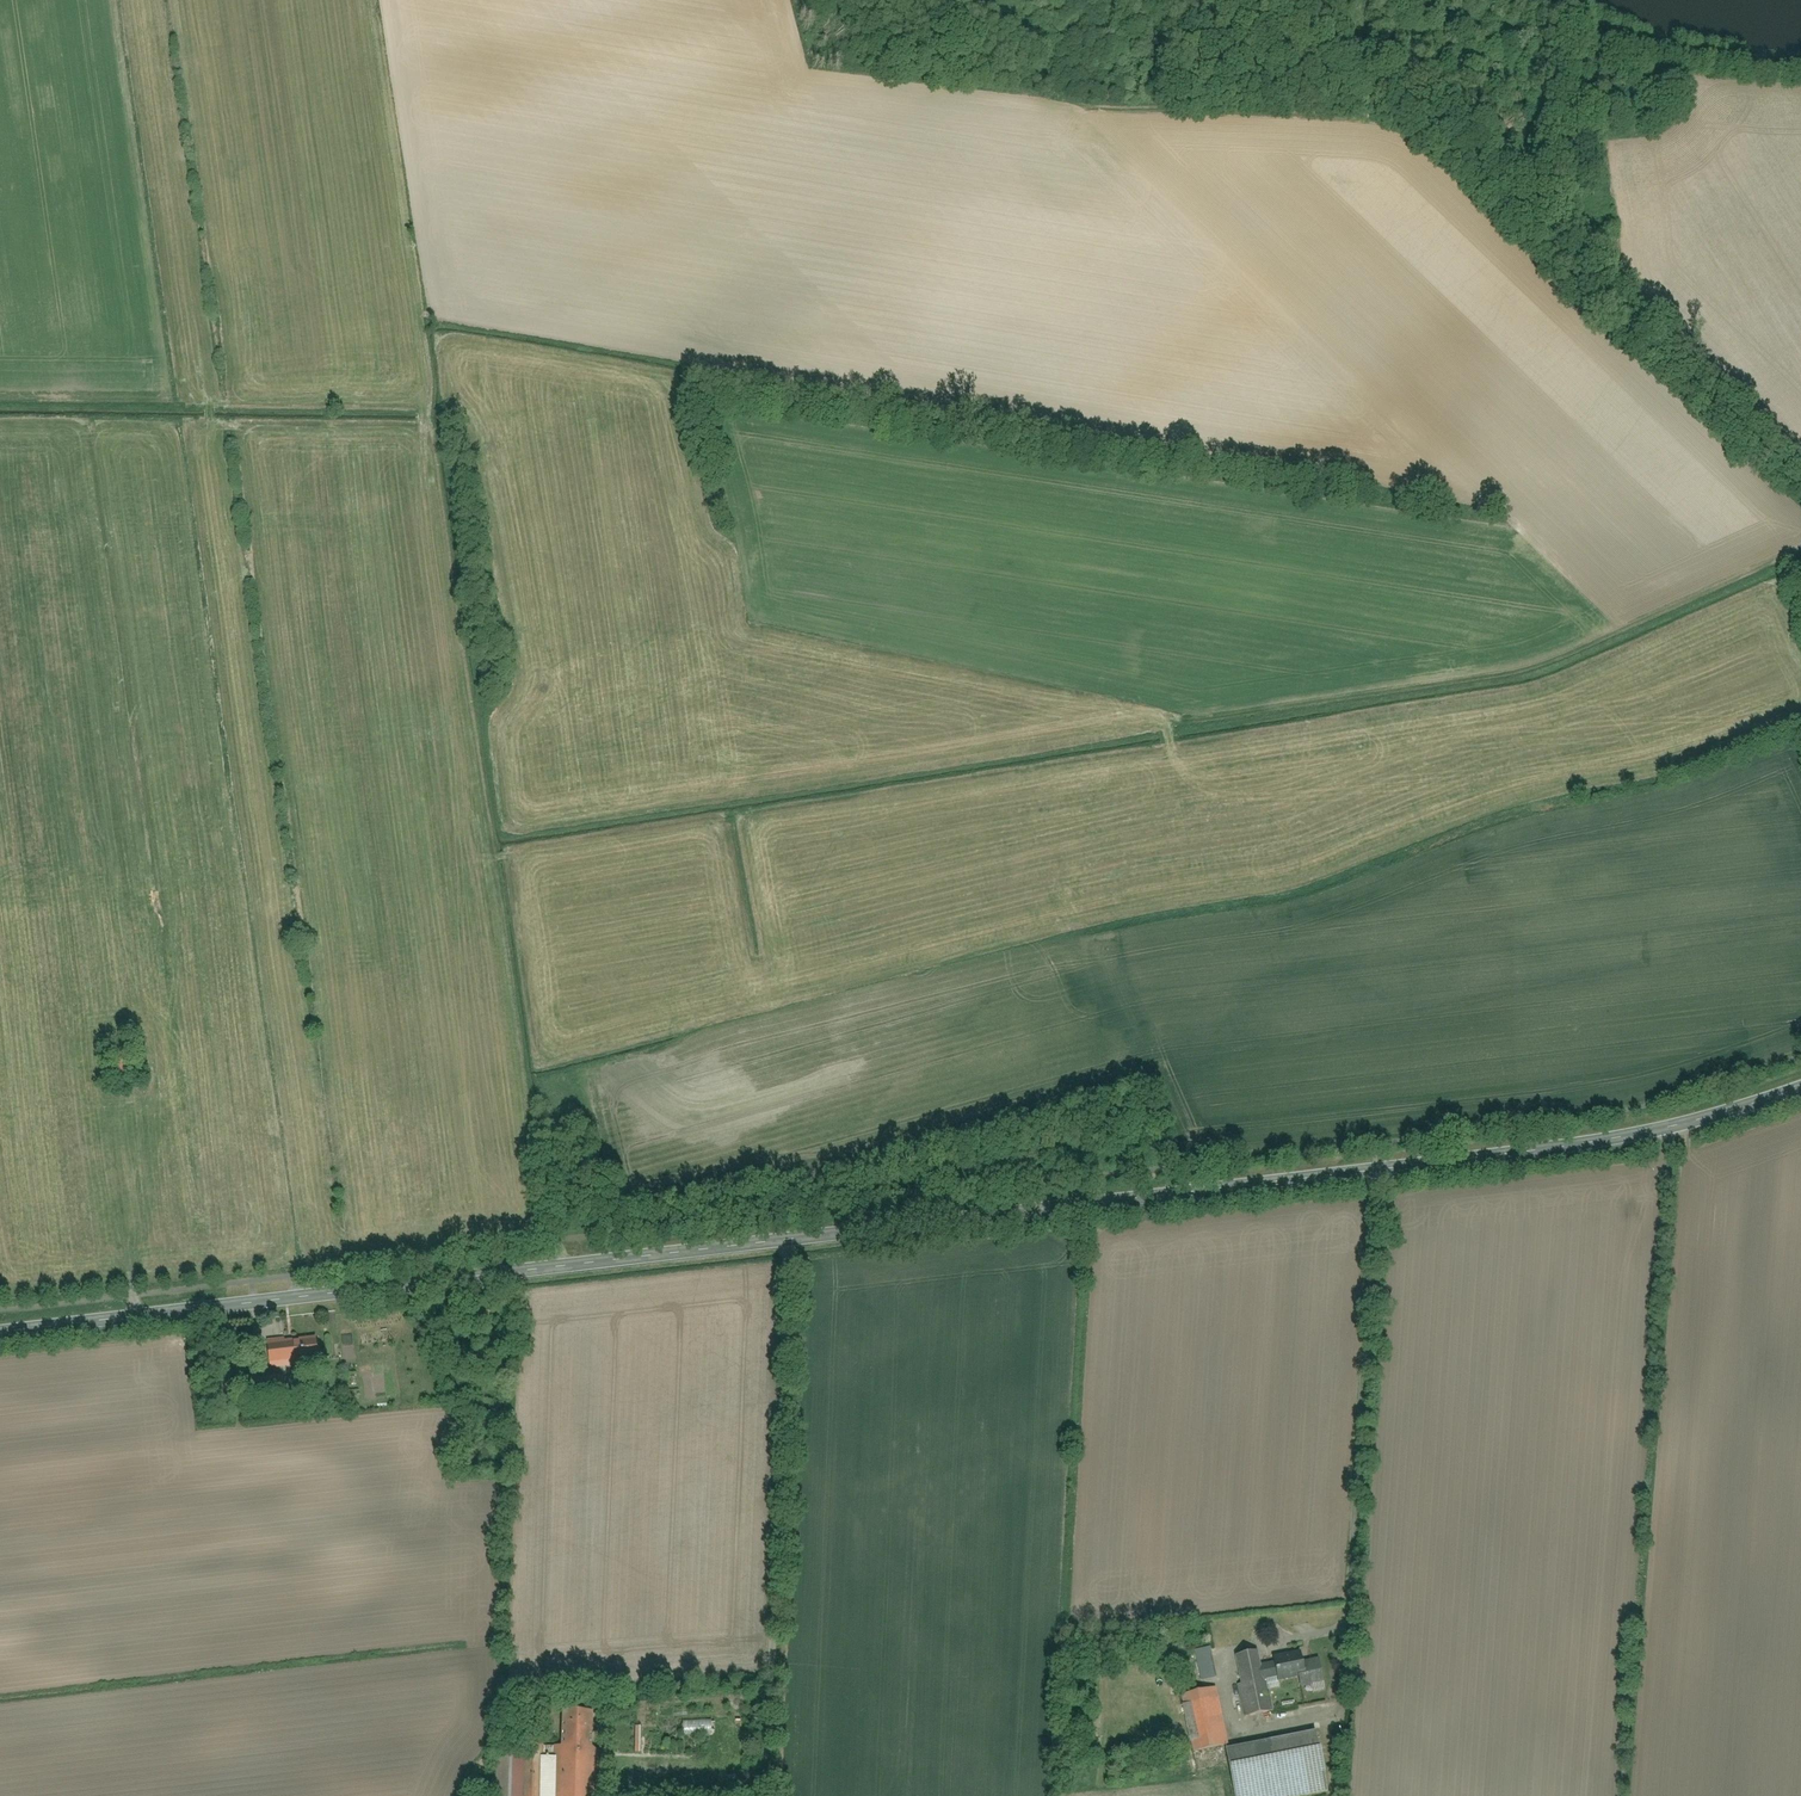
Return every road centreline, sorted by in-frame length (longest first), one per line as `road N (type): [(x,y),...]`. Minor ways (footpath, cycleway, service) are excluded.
road 1 (tertiary): [(0,1332),(1587,1143),(1659,1131),(1800,1087)]
road 2 (track): [(1552,0),(1672,59),(1800,68)]

